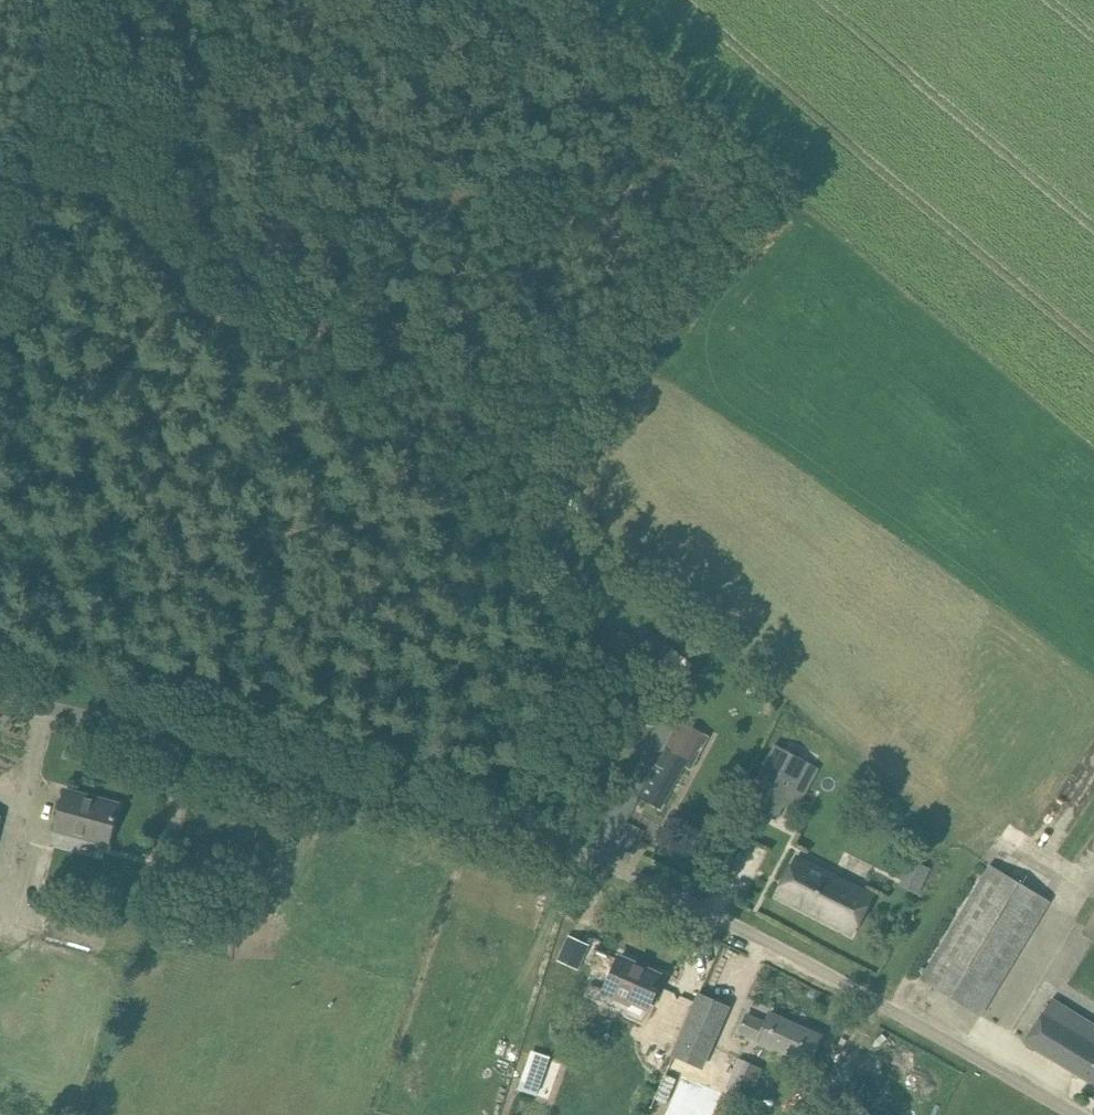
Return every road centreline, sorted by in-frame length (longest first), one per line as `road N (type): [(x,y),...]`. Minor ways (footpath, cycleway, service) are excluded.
road 1 (unclassified): [(1089,1114),(734,913),(584,845),(444,797),(160,724),(0,695)]

